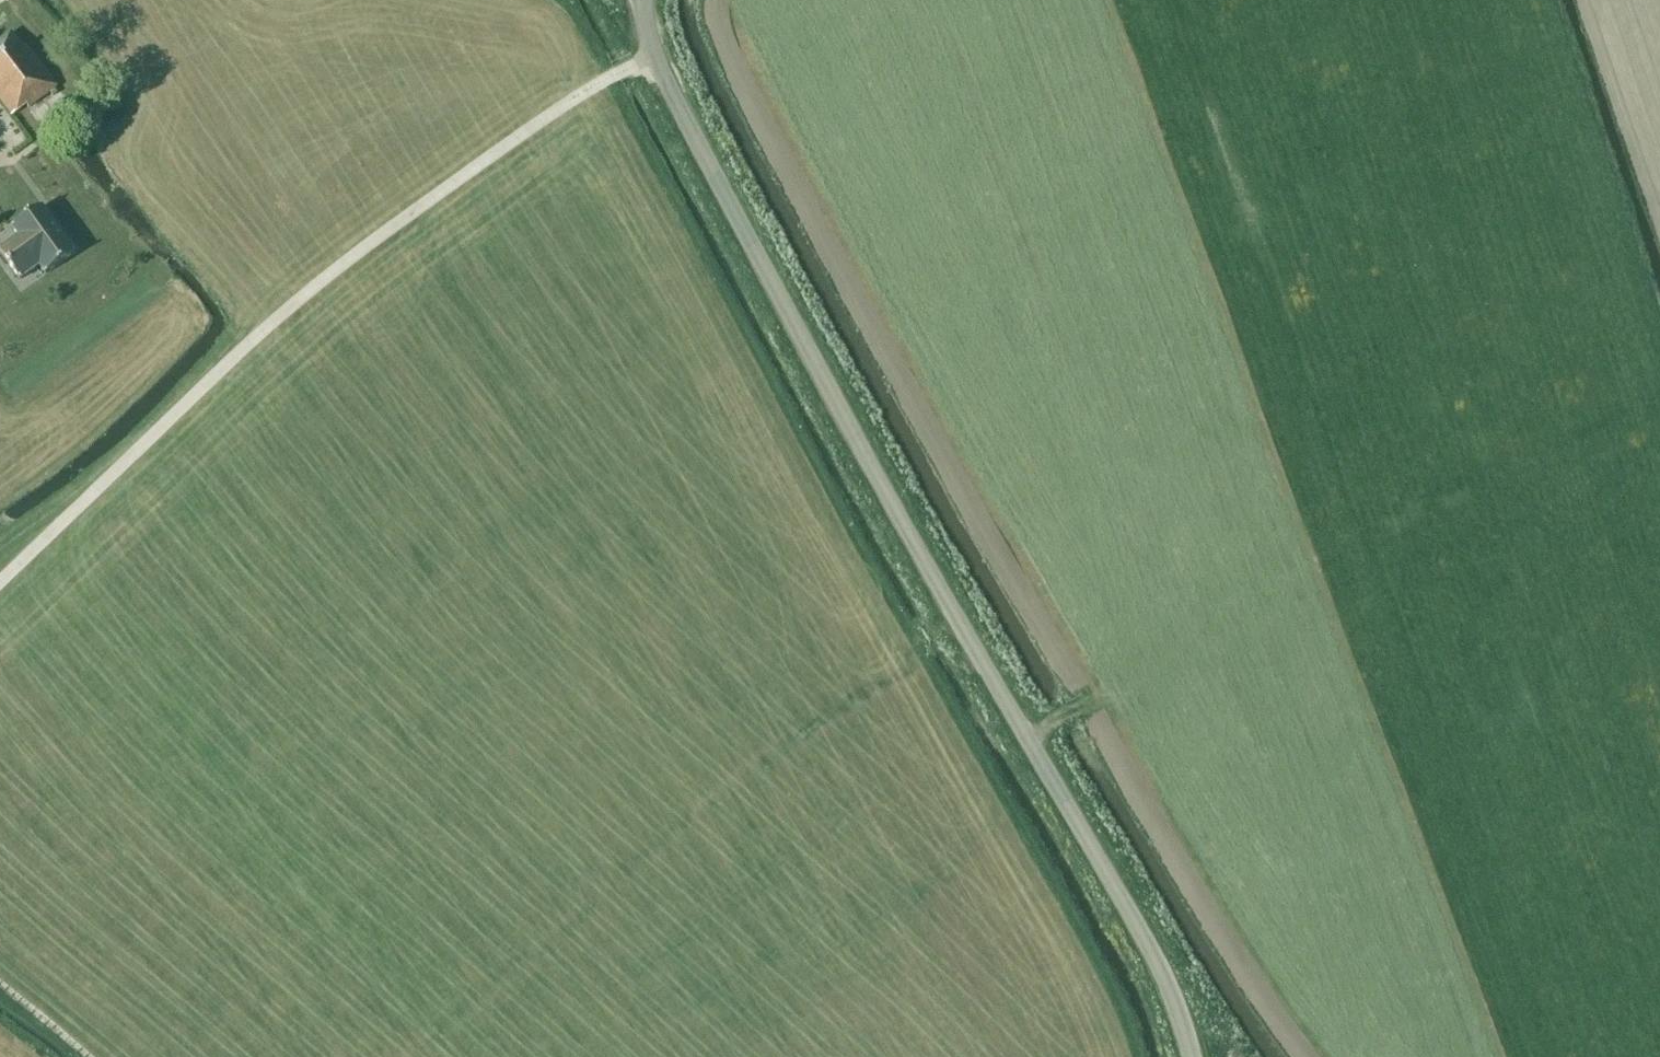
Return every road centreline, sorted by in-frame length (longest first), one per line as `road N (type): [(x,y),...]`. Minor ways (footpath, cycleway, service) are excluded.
road 1 (unclassified): [(1181,1056),(1143,945),(650,52),(644,0)]

